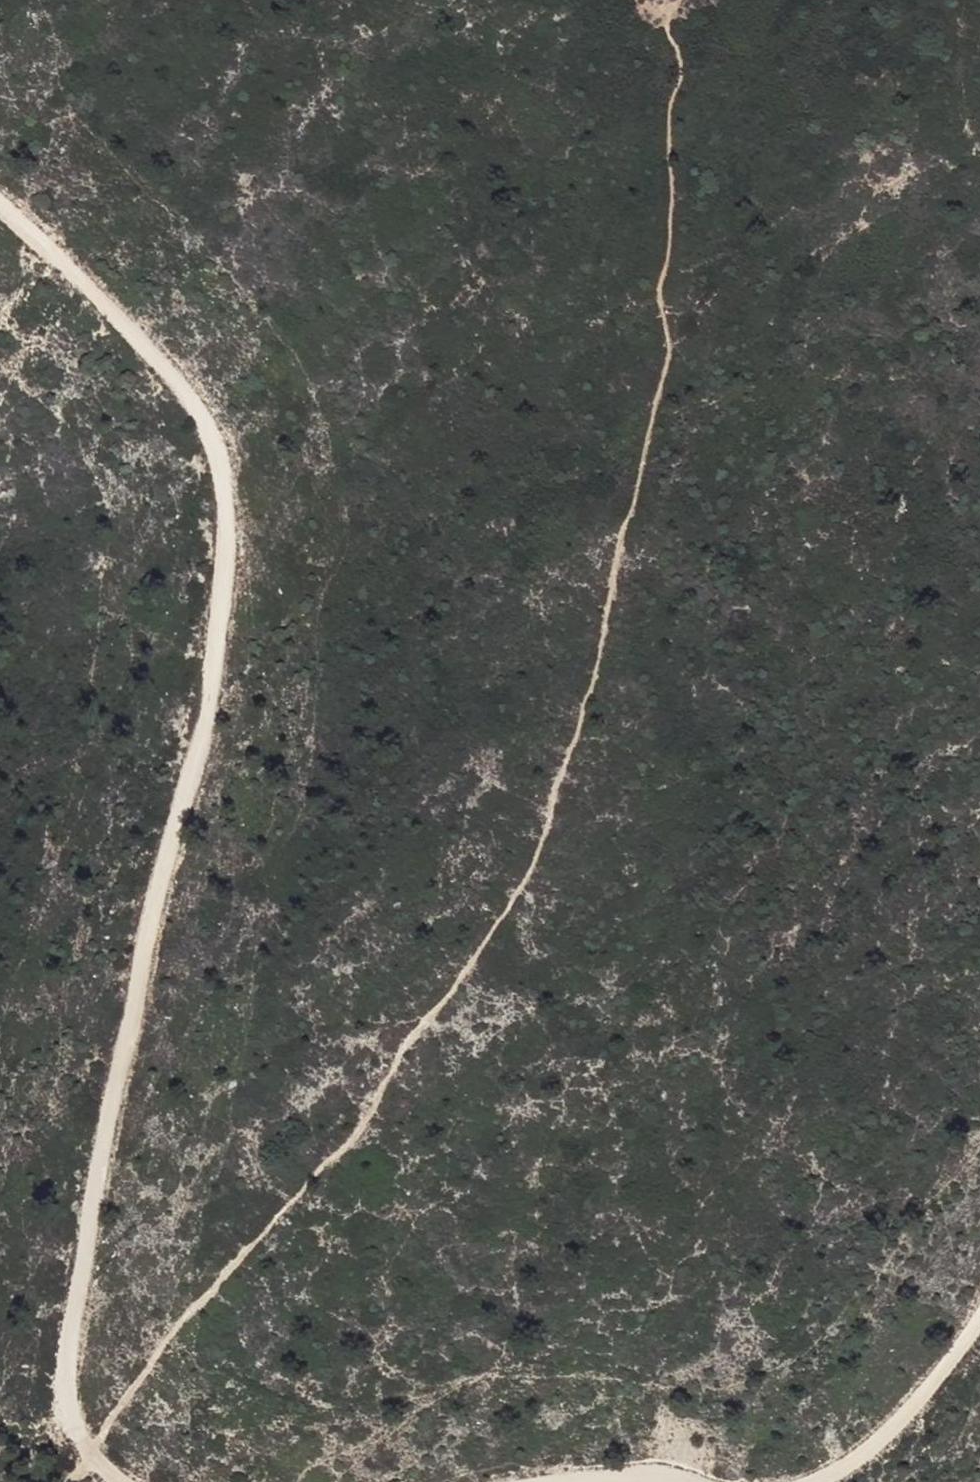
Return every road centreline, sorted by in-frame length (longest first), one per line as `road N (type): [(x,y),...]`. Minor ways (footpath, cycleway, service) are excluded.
road 1 (track): [(125,1481),(81,1448),(62,1395),(122,1068),(207,700),(224,587),(224,496),(202,413),(0,201)]
road 2 (track): [(979,1317),(934,1382),(878,1440),(815,1481)]

